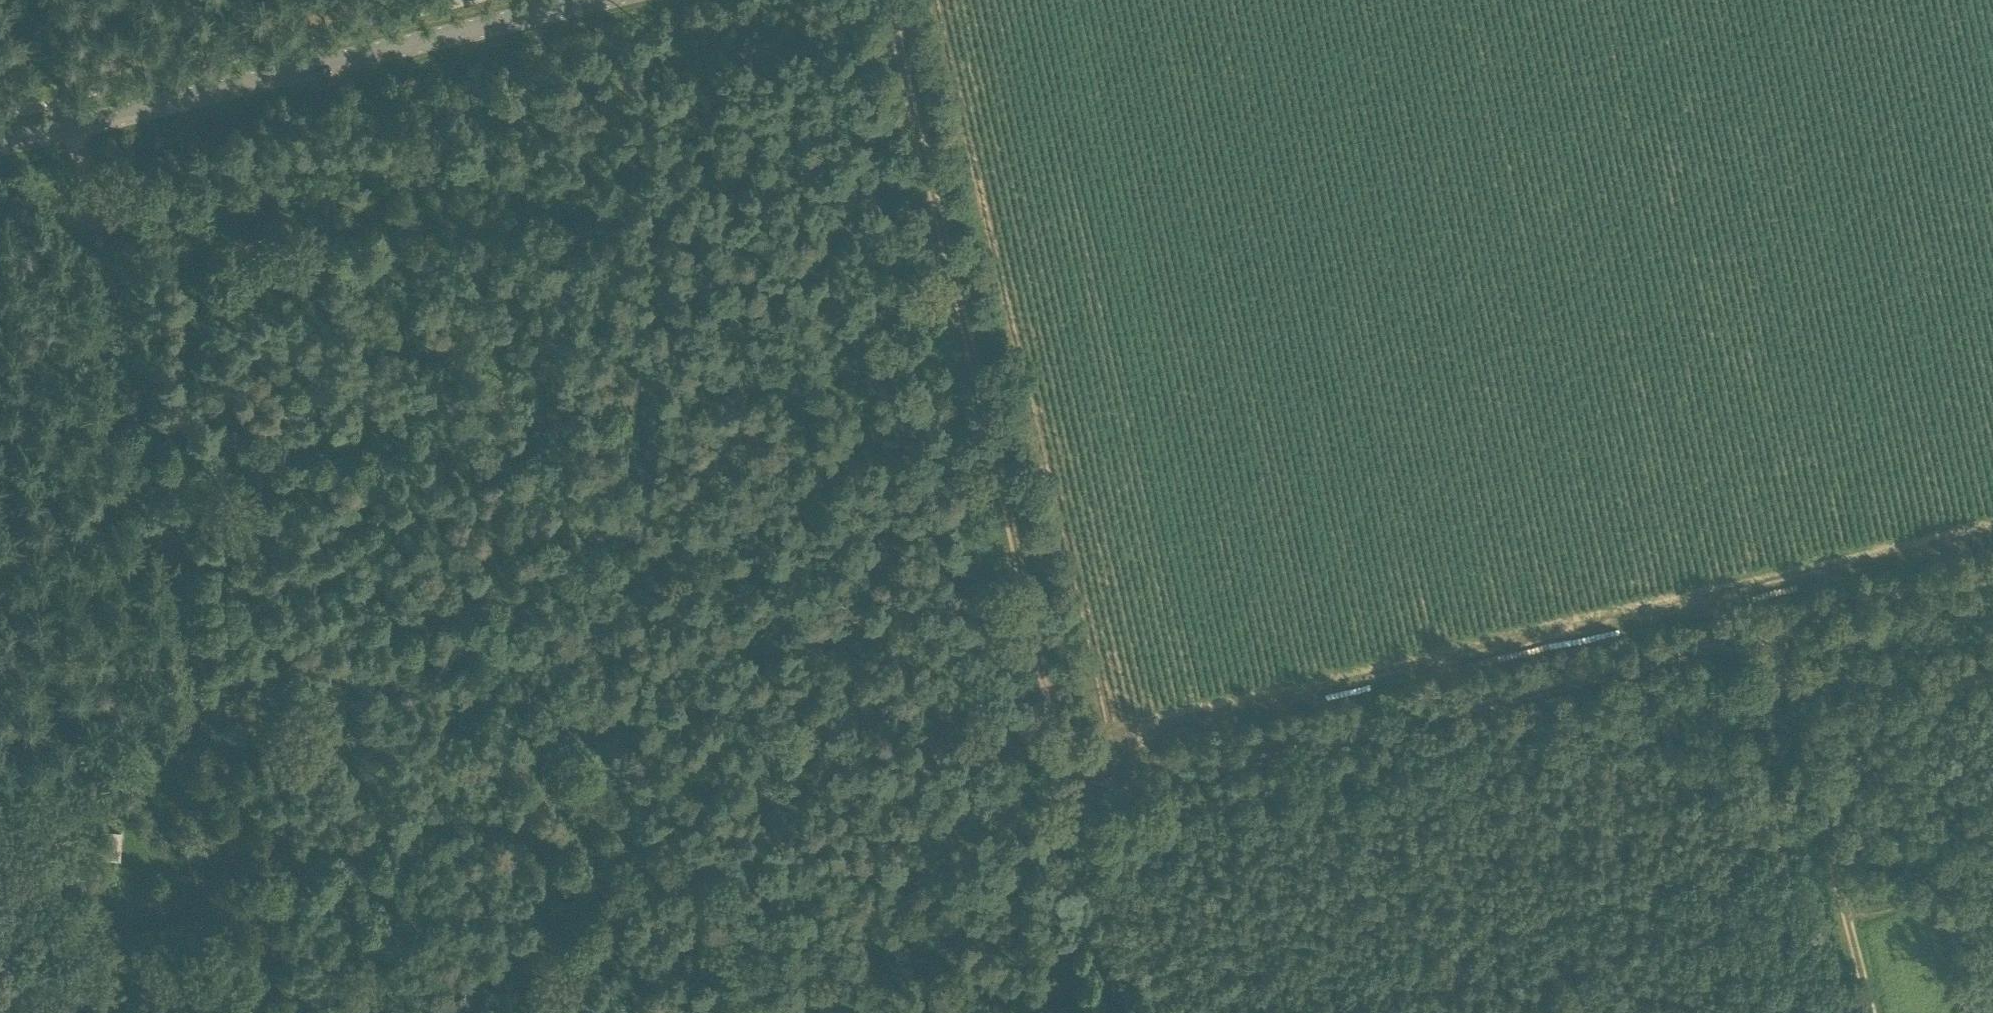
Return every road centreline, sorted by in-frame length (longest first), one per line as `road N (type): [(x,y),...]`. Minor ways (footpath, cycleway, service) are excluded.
road 1 (track): [(1063,755),(1102,790),(1184,778),(1992,575)]
road 2 (track): [(885,0),(1063,755)]
road 3 (track): [(35,0),(216,721)]
road 4 (tertiary): [(0,145),(591,0)]
road 5 (track): [(1310,1012),(1835,858)]
road 6 (track): [(589,628),(694,579),(1001,498)]
road 7 (track): [(682,1012),(589,628)]
road 8 (track): [(1778,633),(1873,1012)]
road 9 (track): [(216,721),(589,628)]
road 10 (track): [(216,721),(285,1012)]
road 11 (track): [(1124,1012),(1063,755)]
road 12 (track): [(216,721),(0,773)]

